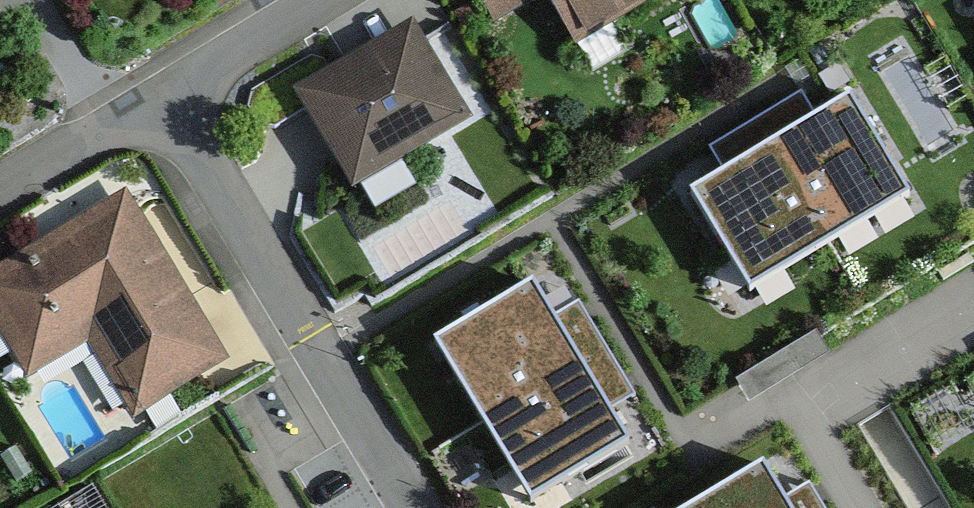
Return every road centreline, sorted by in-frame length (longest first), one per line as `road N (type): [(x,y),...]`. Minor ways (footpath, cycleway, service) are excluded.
road 1 (residential): [(417,507),(160,91)]
road 2 (residential): [(0,189),(160,91)]
road 3 (residential): [(160,91),(311,0)]

